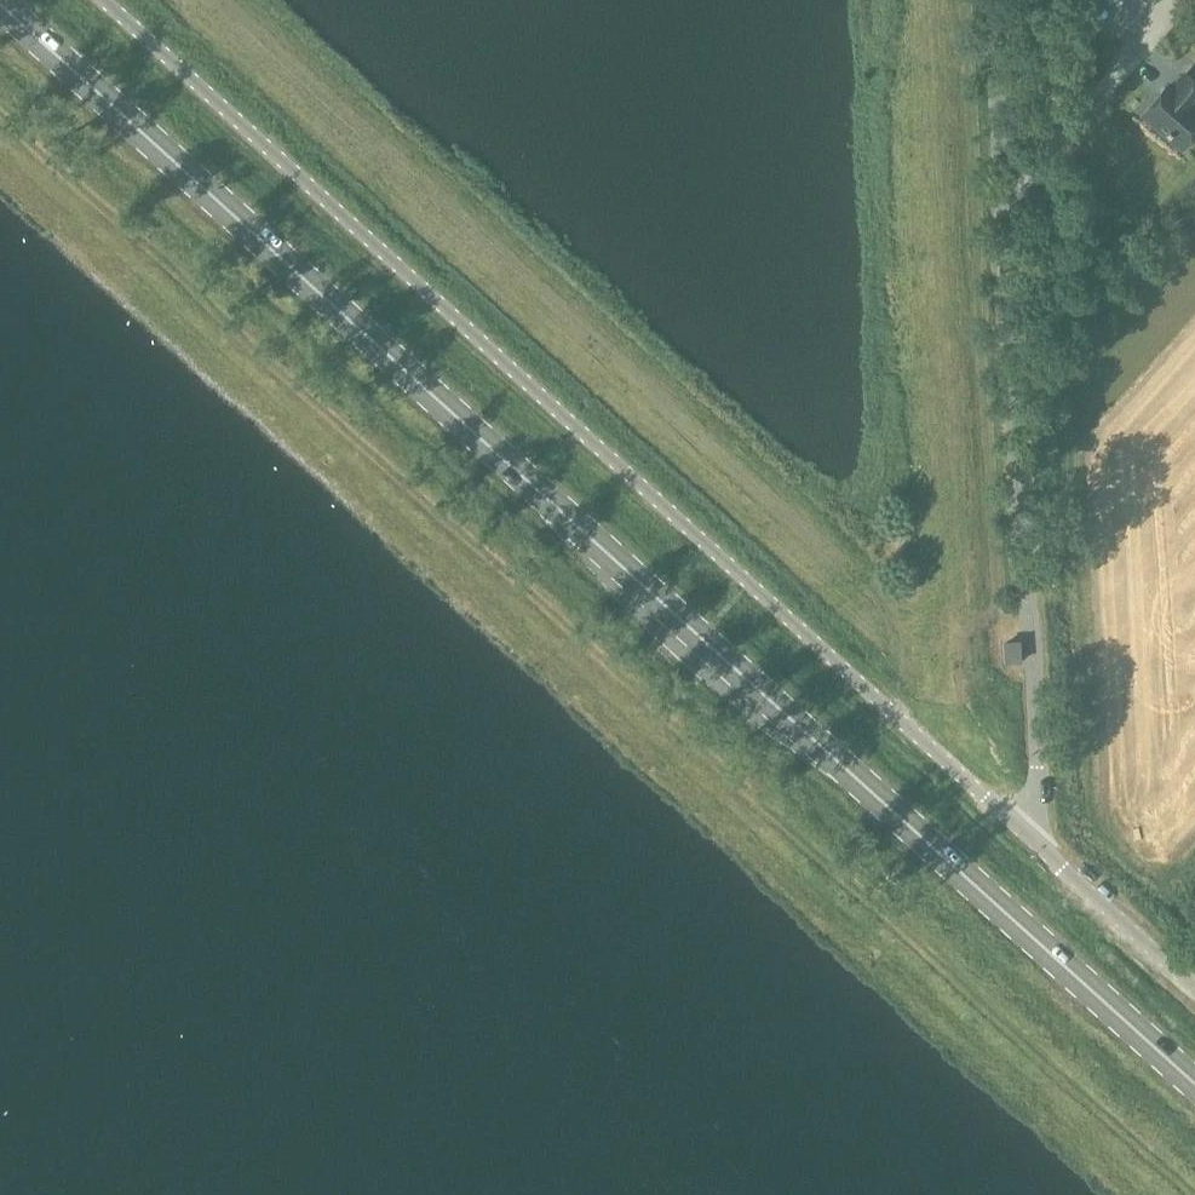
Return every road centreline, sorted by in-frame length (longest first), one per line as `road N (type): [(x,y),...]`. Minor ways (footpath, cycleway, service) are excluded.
road 1 (primary): [(1194,1084),(0,7)]
road 2 (track): [(0,124),(707,771),(1190,1194)]
road 3 (unclassified): [(1026,835),(105,0)]
road 4 (unclassified): [(1026,835),(1036,769),(992,0)]
road 5 (unclassified): [(1194,987),(1026,835)]

